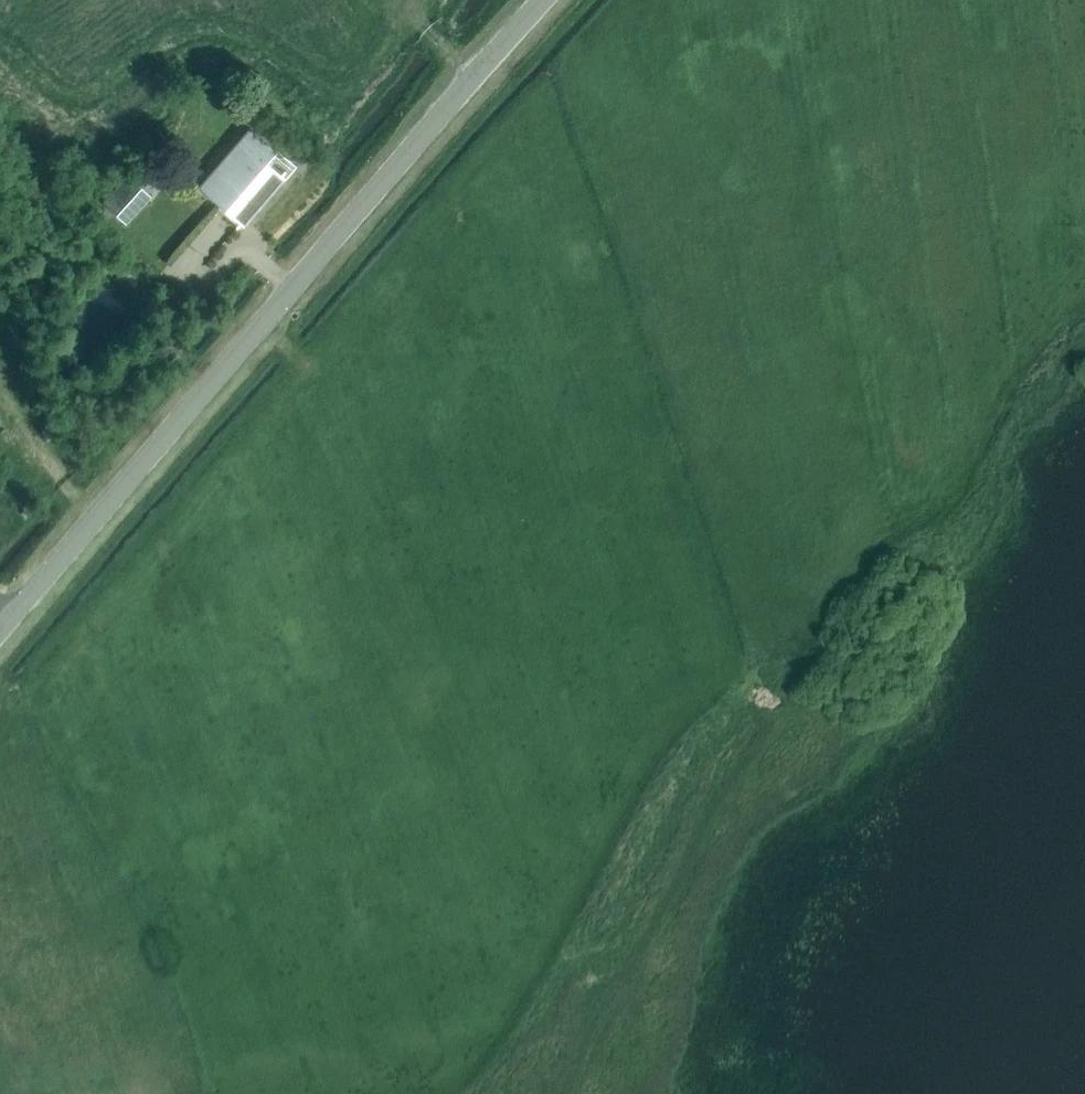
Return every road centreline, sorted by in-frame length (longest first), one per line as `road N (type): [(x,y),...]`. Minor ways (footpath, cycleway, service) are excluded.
road 1 (unclassified): [(0,637),(552,0)]

